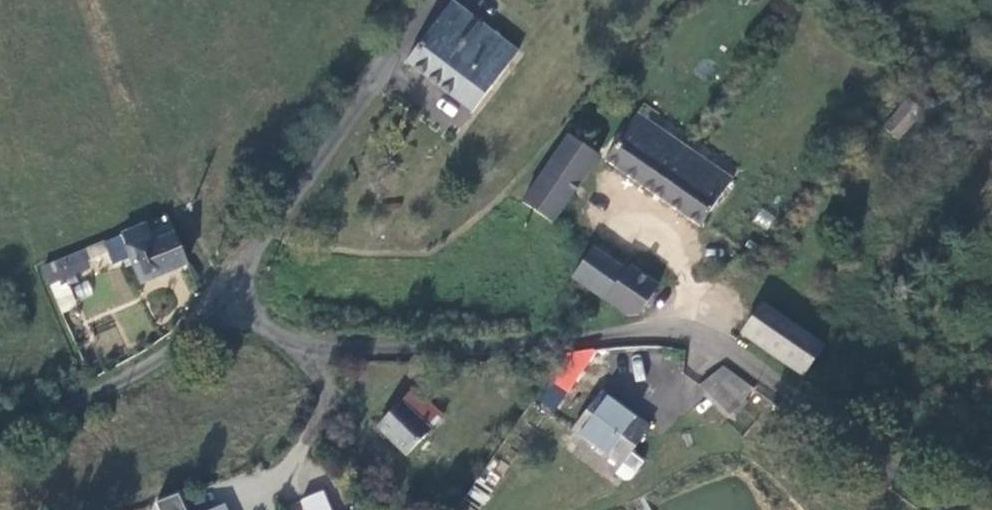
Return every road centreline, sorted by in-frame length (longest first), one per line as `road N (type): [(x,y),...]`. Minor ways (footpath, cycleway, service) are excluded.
road 1 (unclassified): [(223,300),(299,343),(326,347),(493,351),(617,334),(695,336),(750,363),(955,509)]
road 2 (unclassified): [(438,0),(223,300)]
road 3 (unclassified): [(223,300),(207,324),(149,366),(0,429)]

